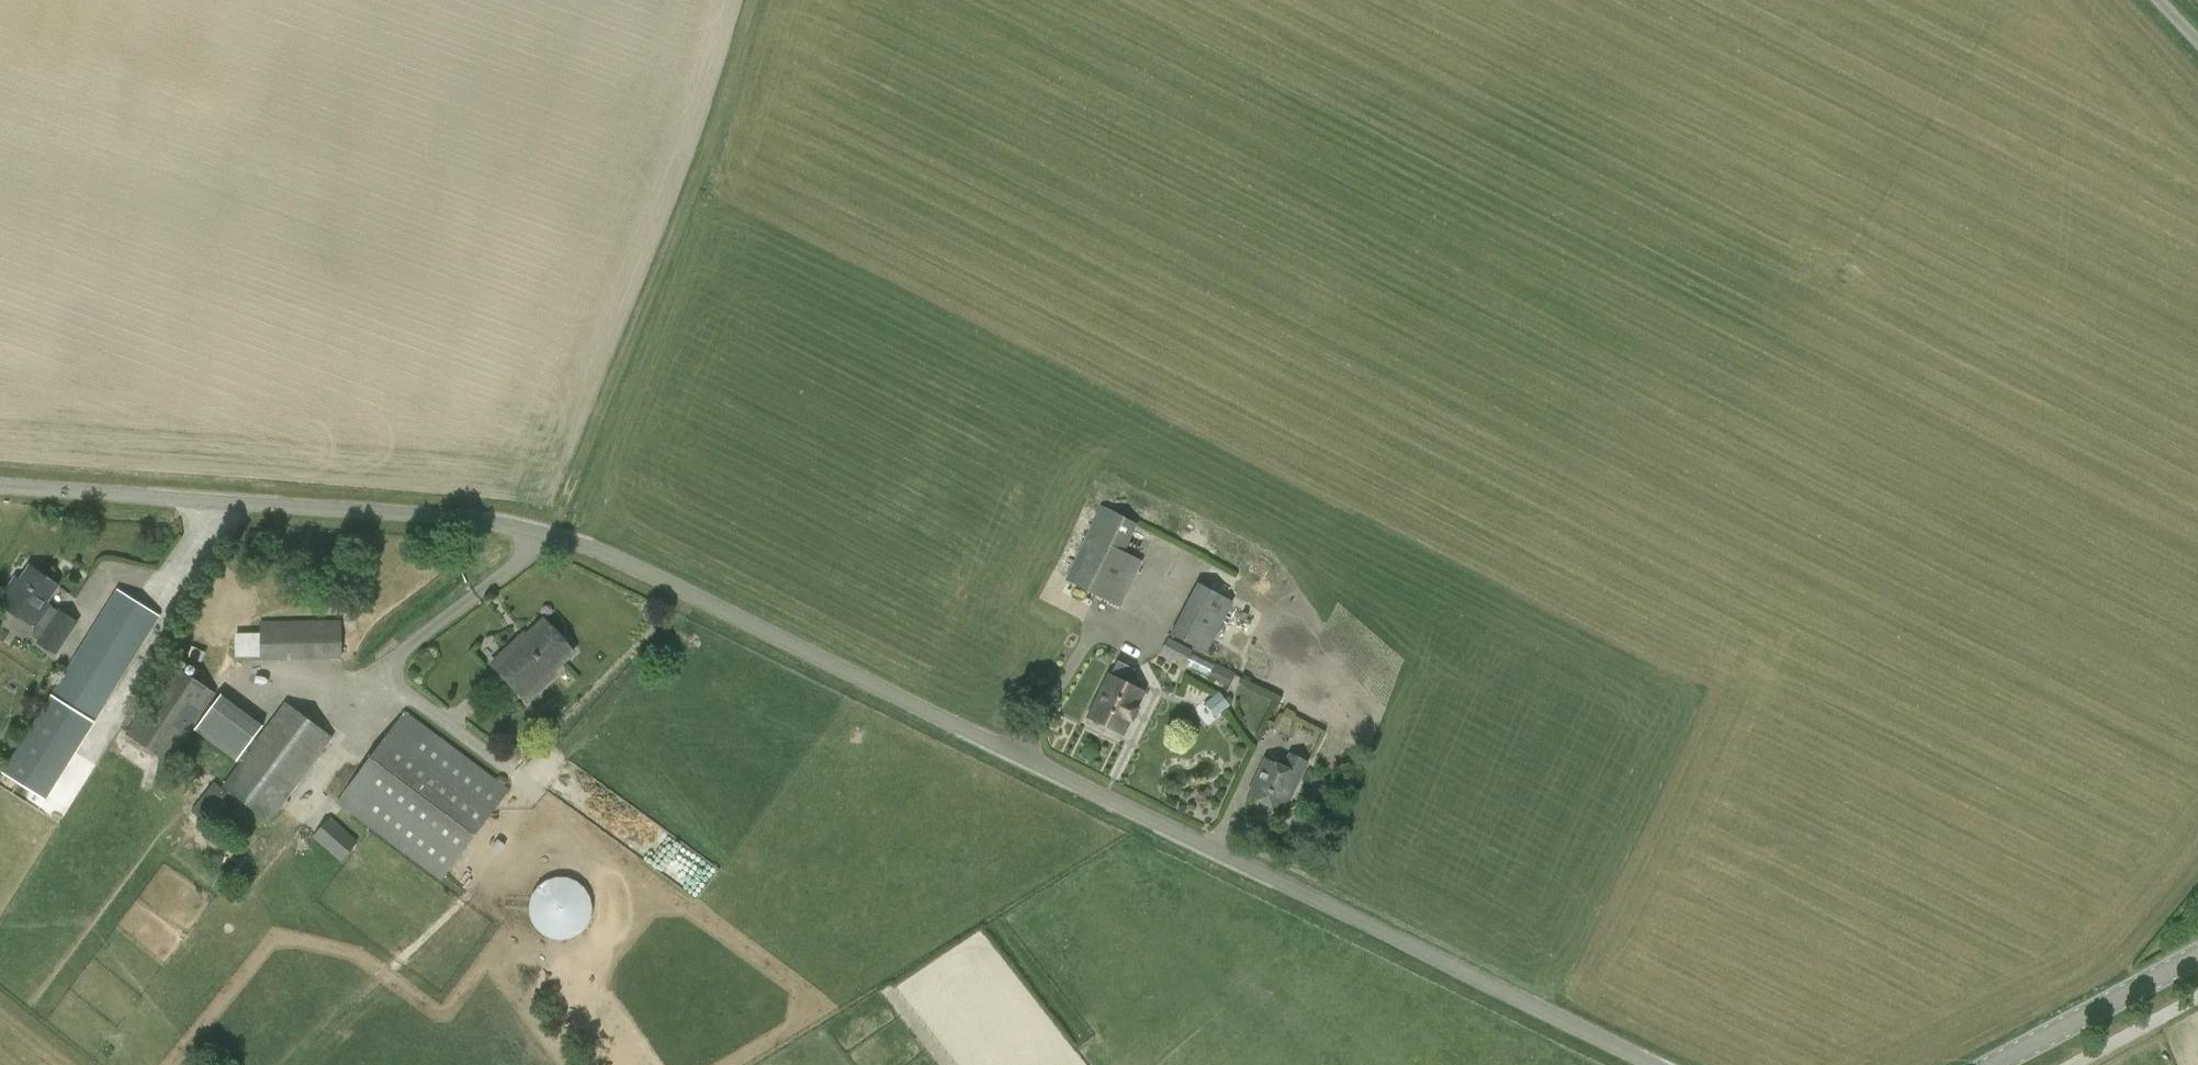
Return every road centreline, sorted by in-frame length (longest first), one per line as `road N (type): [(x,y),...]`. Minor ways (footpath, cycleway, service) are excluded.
road 1 (unclassified): [(0,486),(458,517),(580,543),(1656,1064)]
road 2 (tertiary): [(1996,1064),(2197,956)]

